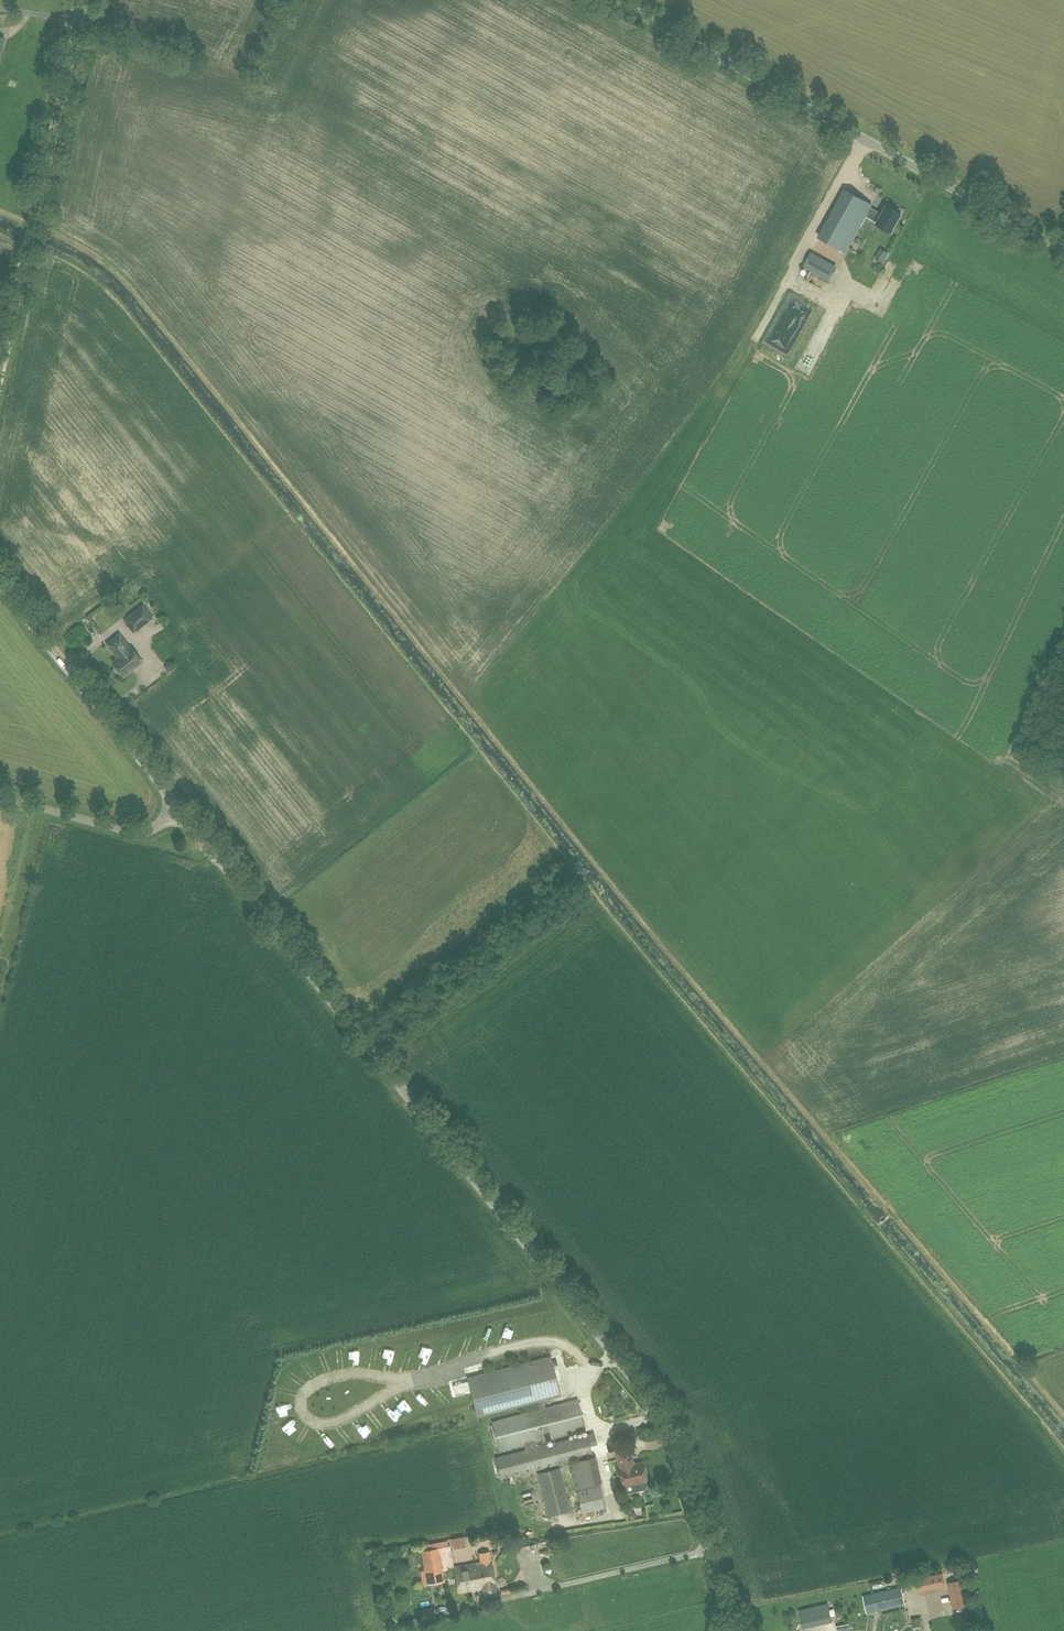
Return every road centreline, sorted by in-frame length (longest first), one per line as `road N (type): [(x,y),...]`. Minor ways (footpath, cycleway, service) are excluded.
road 1 (unclassified): [(736,1630),(660,1409),(180,810)]
road 2 (unclassified): [(1063,252),(616,0)]
road 3 (unclassified): [(0,370),(86,0)]
road 4 (unclassified): [(180,810),(0,577)]
road 5 (unclassified): [(180,810),(132,832),(0,798)]

